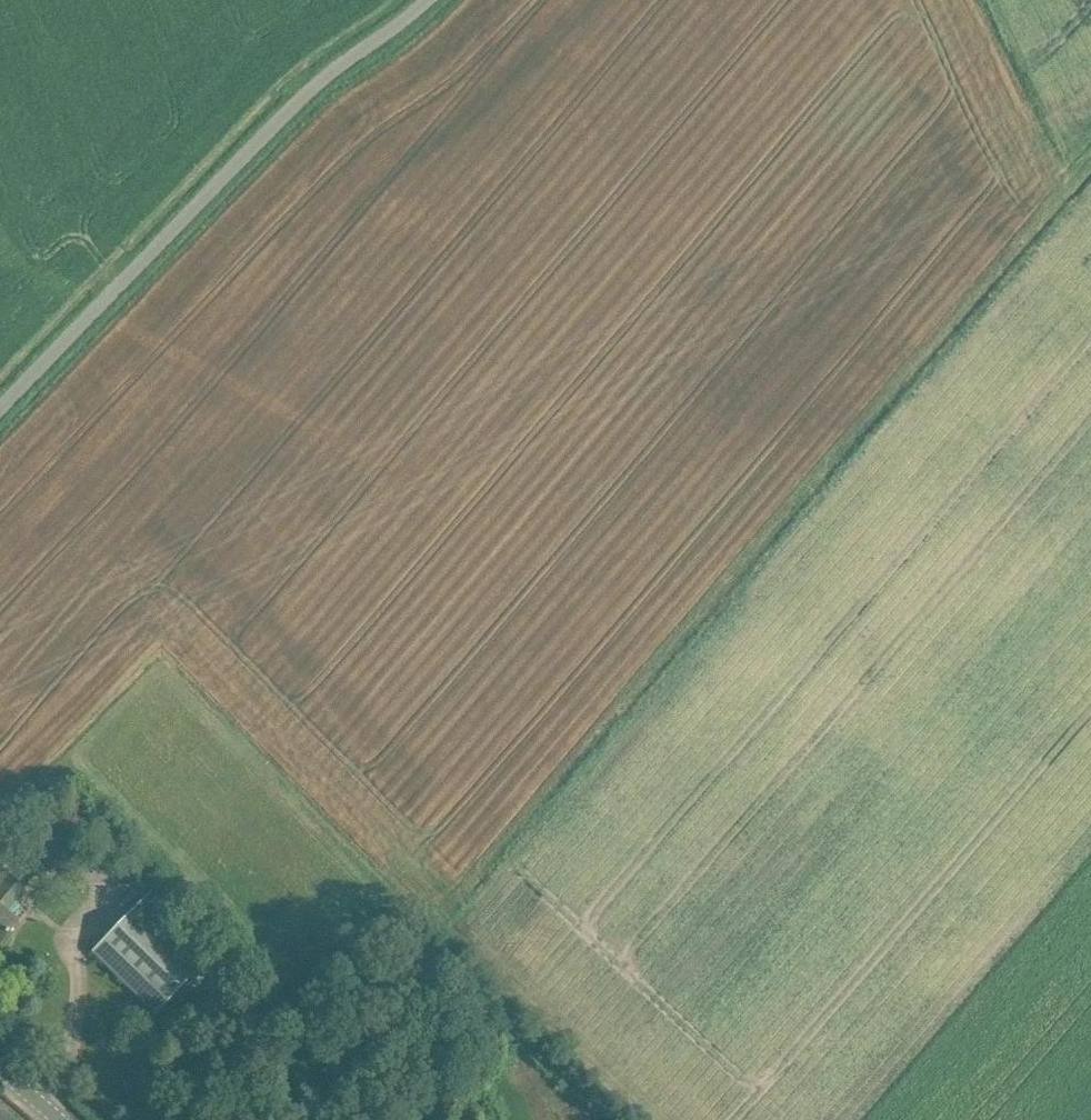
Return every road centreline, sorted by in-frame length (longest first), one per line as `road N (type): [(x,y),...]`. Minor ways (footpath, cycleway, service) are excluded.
road 1 (unclassified): [(0,408),(312,86),(439,0)]

